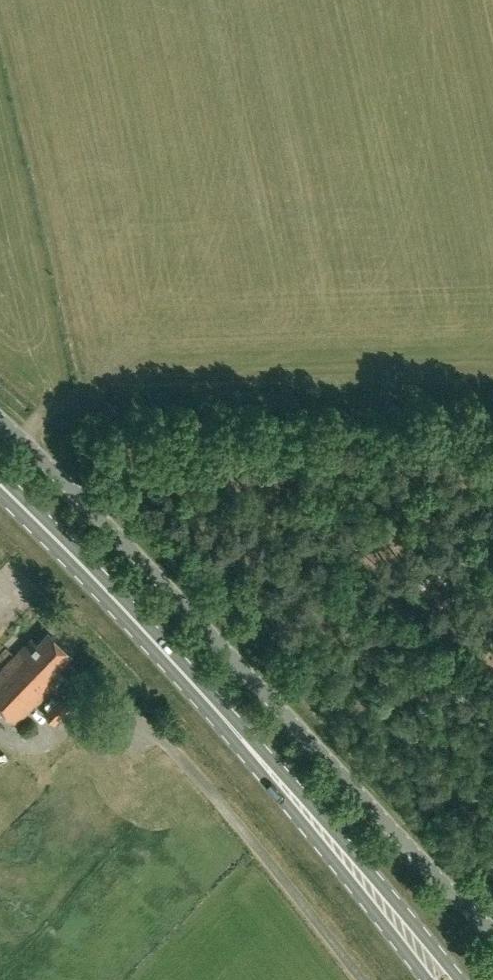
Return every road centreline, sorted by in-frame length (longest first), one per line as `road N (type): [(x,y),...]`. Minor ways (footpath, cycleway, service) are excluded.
road 1 (unclassified): [(492,932),(0,419)]
road 2 (primary): [(242,739),(0,483)]
road 3 (primary): [(461,979),(257,745),(242,739)]
road 4 (primary): [(242,739),(245,754),(427,979)]

